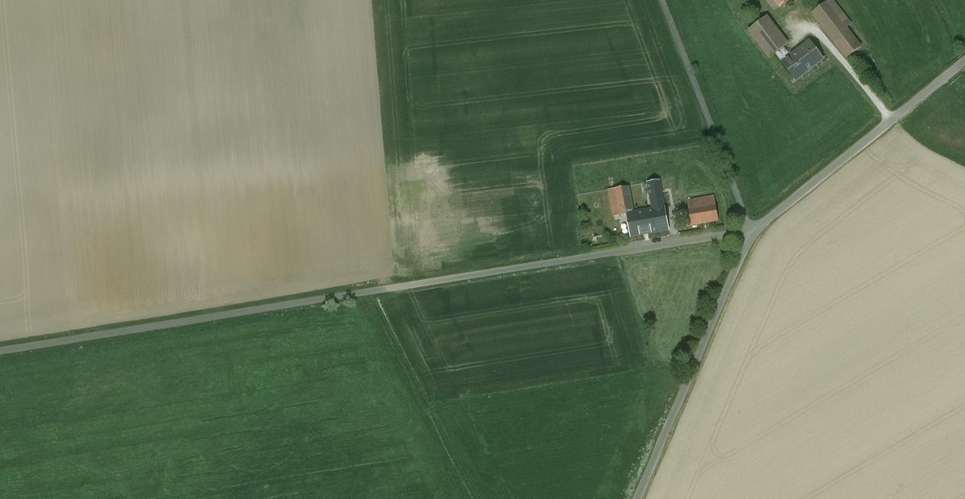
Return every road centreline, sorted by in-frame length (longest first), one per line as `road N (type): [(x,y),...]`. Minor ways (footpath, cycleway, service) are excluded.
road 1 (unclassified): [(754,231),(0,351)]
road 2 (unclassified): [(636,498),(754,231)]
road 3 (unclassified): [(754,231),(964,60)]

